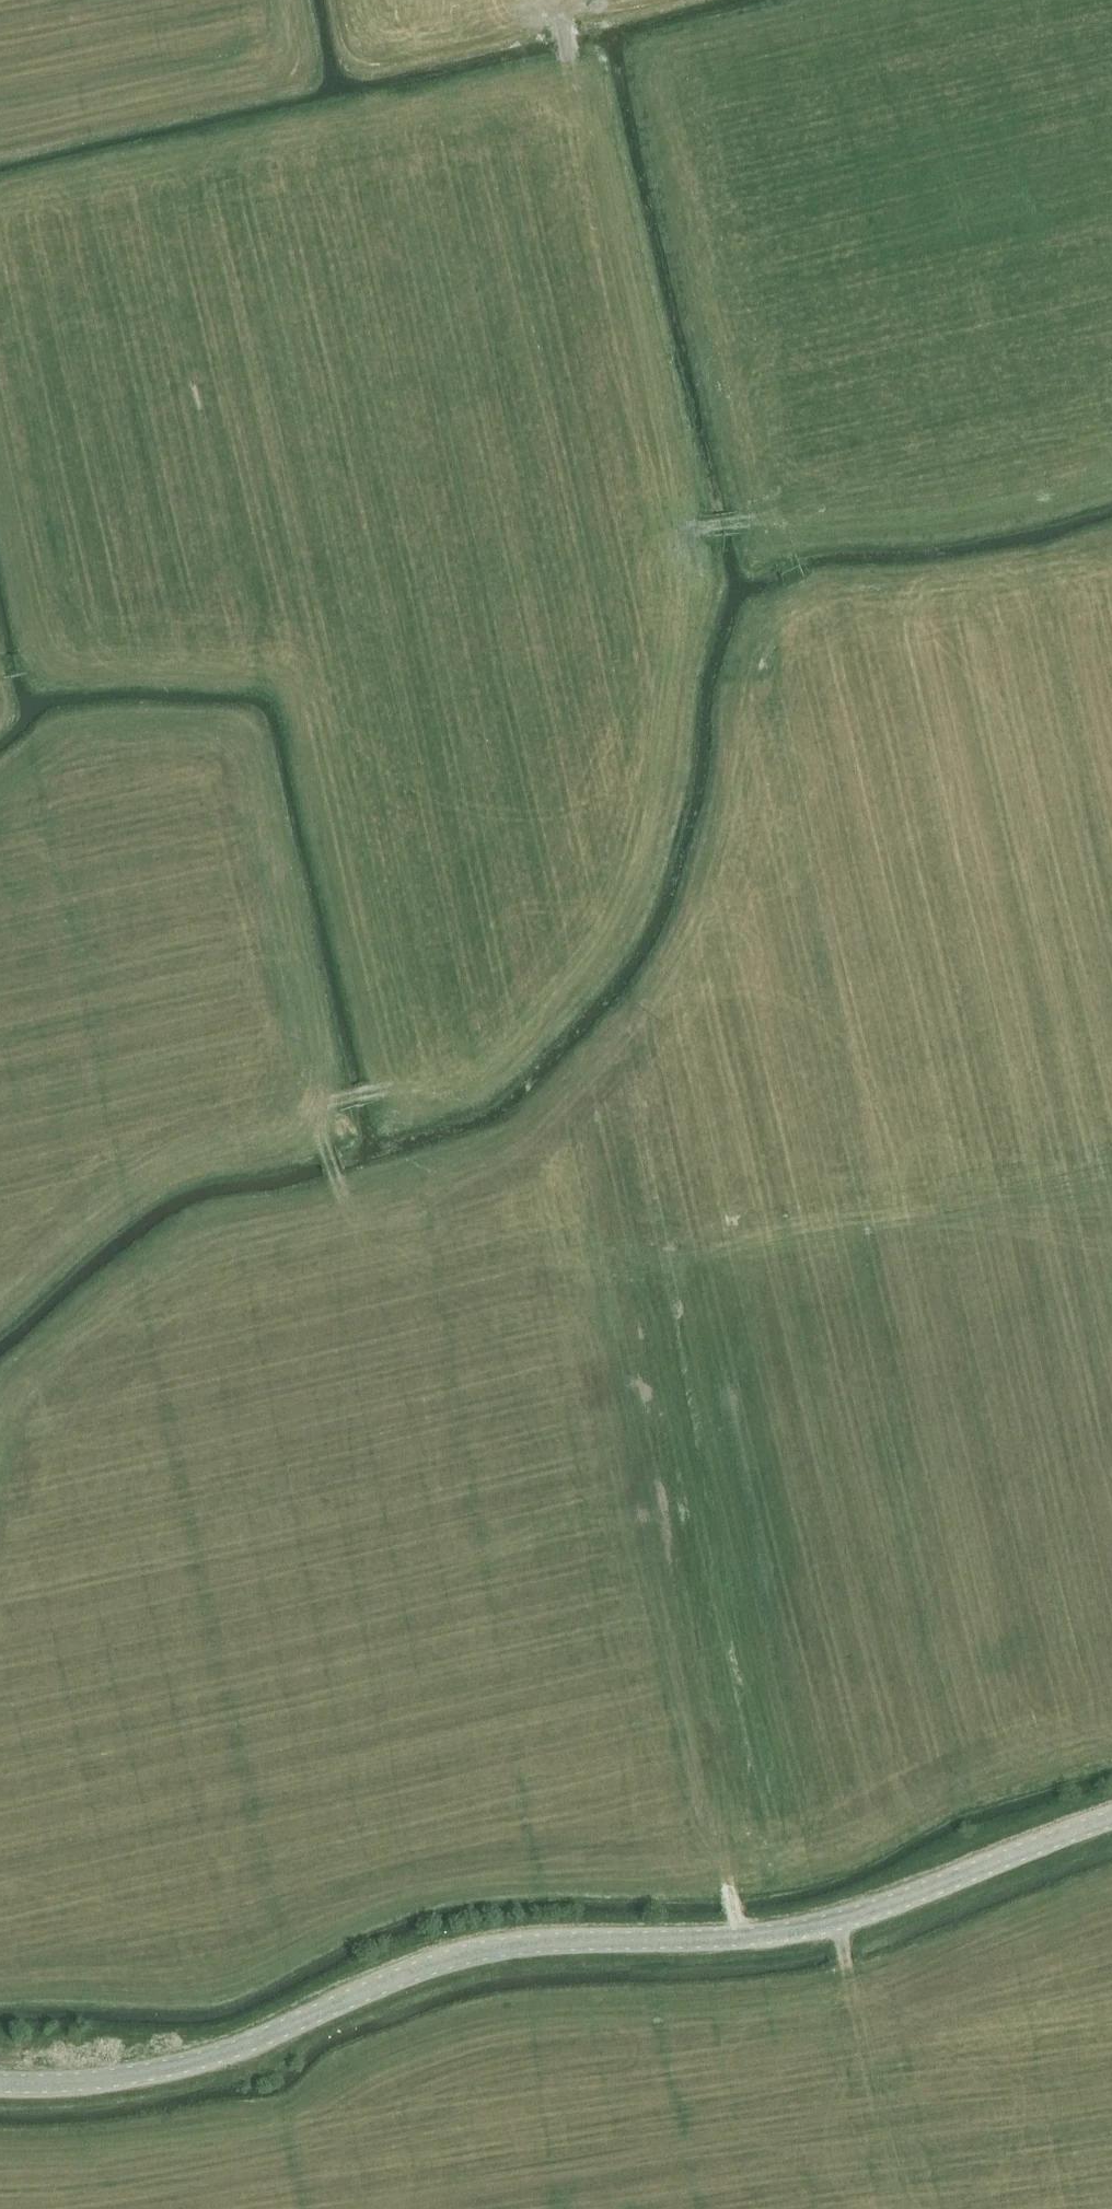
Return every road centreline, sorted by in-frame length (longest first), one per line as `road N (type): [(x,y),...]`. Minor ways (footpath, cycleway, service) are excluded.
road 1 (tertiary): [(0,2083),(79,2081),(193,2062),(436,1964),(494,1949),(717,1939),(835,1922),(1111,1818)]

